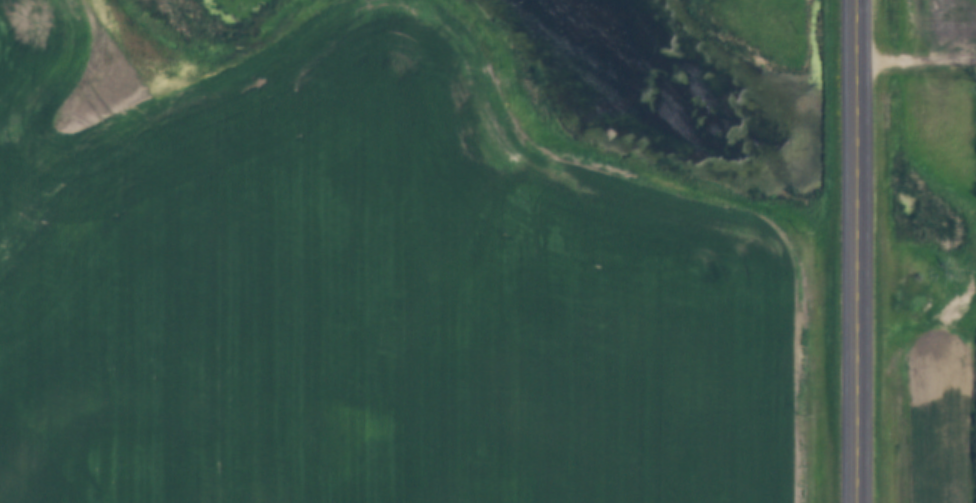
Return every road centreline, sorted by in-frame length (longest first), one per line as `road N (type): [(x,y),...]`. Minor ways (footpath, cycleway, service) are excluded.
road 1 (tertiary): [(857,502),(856,0)]

